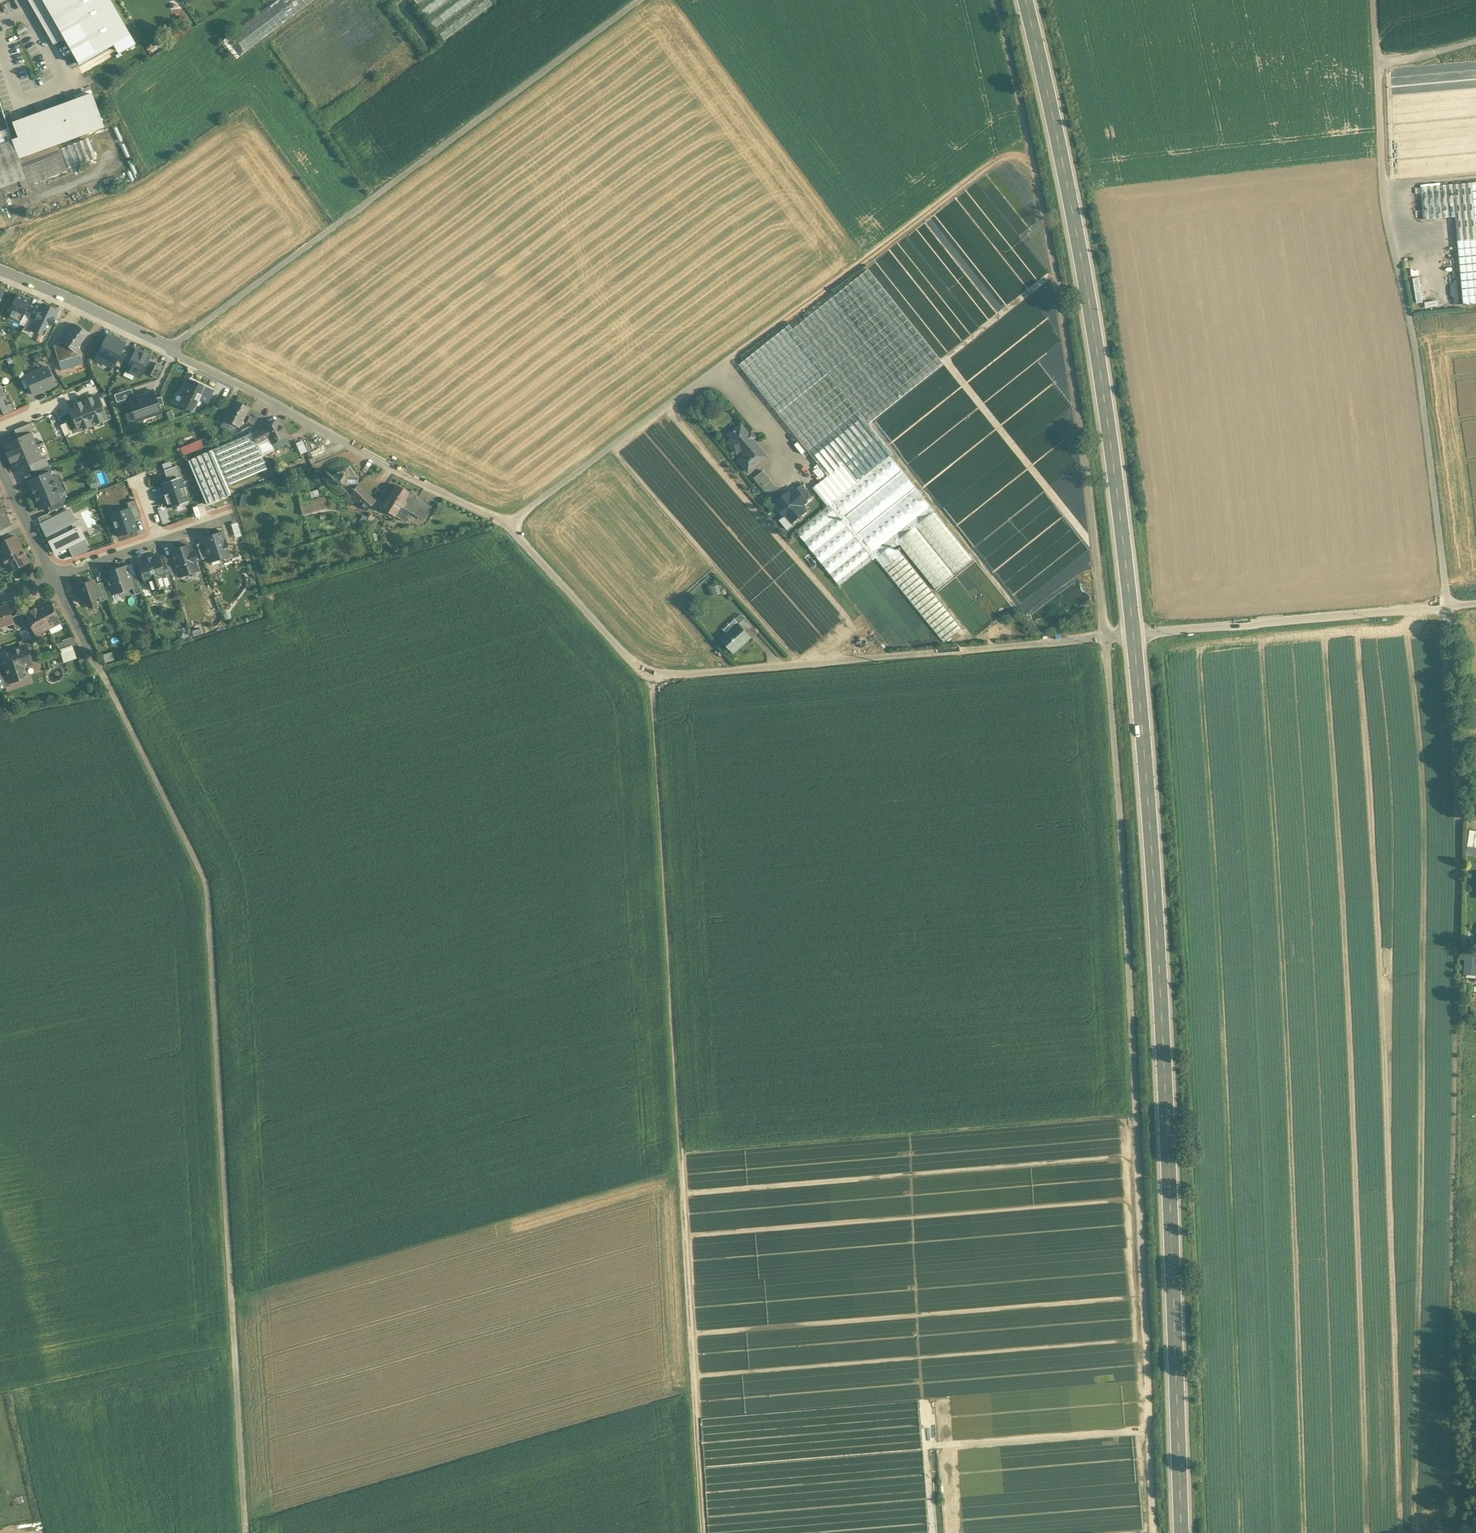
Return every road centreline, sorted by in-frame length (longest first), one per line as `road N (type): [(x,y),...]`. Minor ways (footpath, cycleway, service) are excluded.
road 1 (track): [(996,0),(1078,407),(1107,636),(1153,1532)]
road 2 (secondary): [(1133,633),(1158,948),(1182,1532)]
road 3 (track): [(245,1532),(206,887),(99,667)]
road 4 (track): [(651,673),(703,1532)]
road 5 (residential): [(1133,633),(651,673),(508,525)]
road 6 (secondary): [(1026,0),(1082,259),(1133,633)]
road 7 (unclassified): [(1447,607),(1423,404),(1386,232),(1375,0)]
road 8 (track): [(170,349),(638,0)]
road 9 (residential): [(508,525),(170,349),(0,270)]
road 10 (residential): [(1447,607),(1133,633)]
road 11 (unclassified): [(1475,799),(1447,607)]
road 12 (residential): [(54,578),(232,518)]

